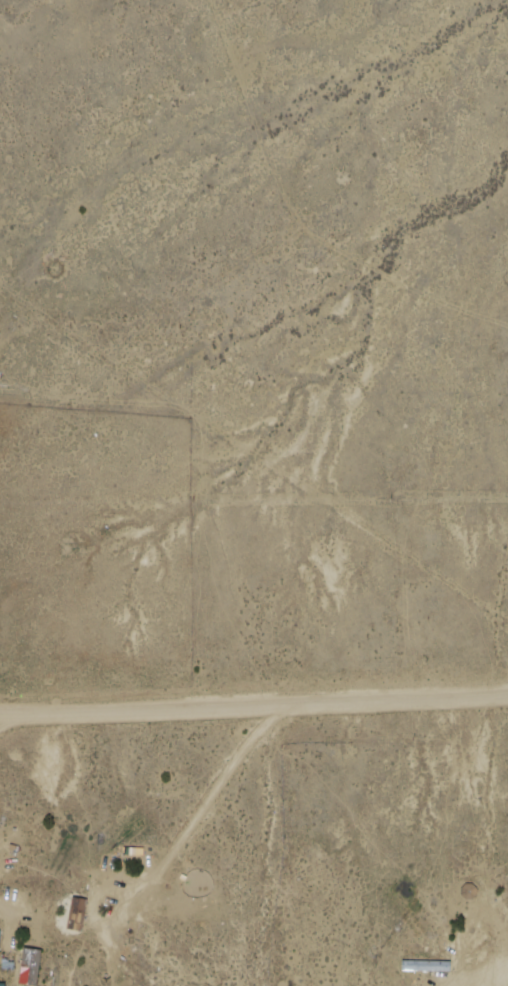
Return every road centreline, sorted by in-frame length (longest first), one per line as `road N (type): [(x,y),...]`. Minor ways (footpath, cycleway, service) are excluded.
road 1 (residential): [(507,698),(0,722)]

